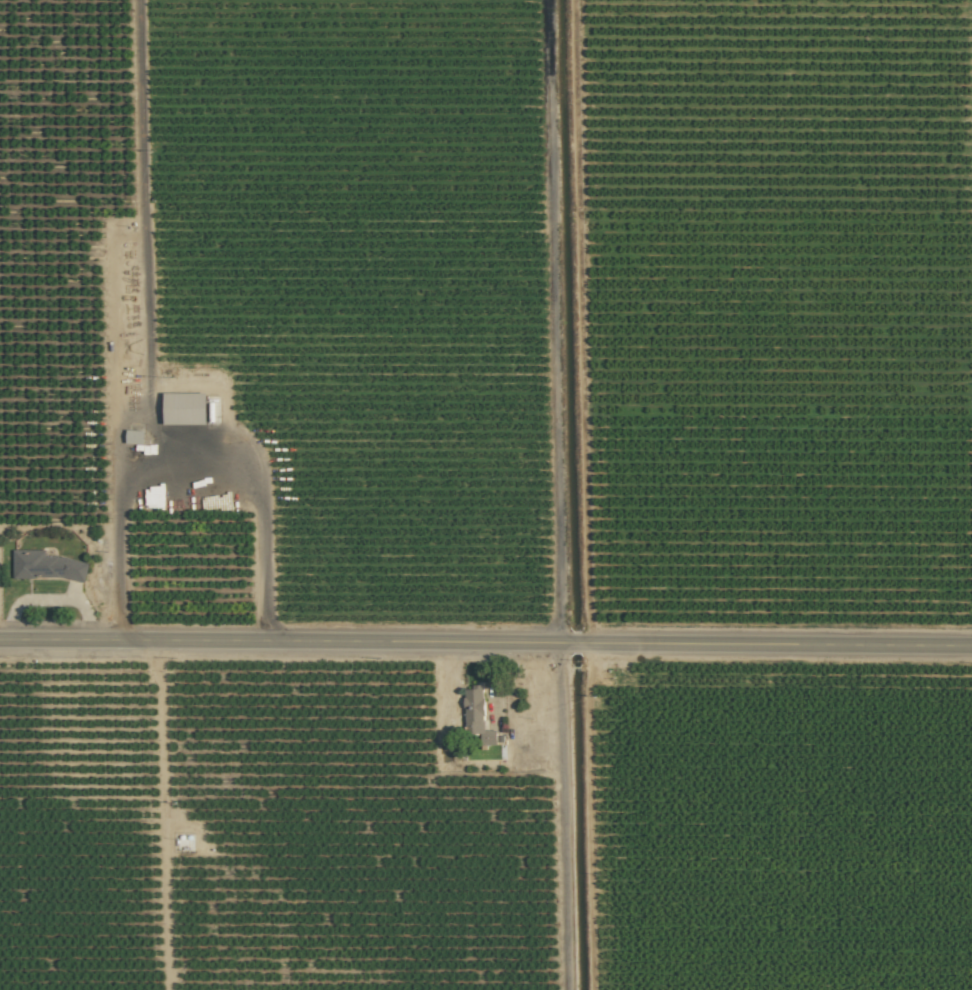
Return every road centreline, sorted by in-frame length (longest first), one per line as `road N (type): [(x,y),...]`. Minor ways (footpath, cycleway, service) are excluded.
road 1 (tertiary): [(0,638),(971,644)]

